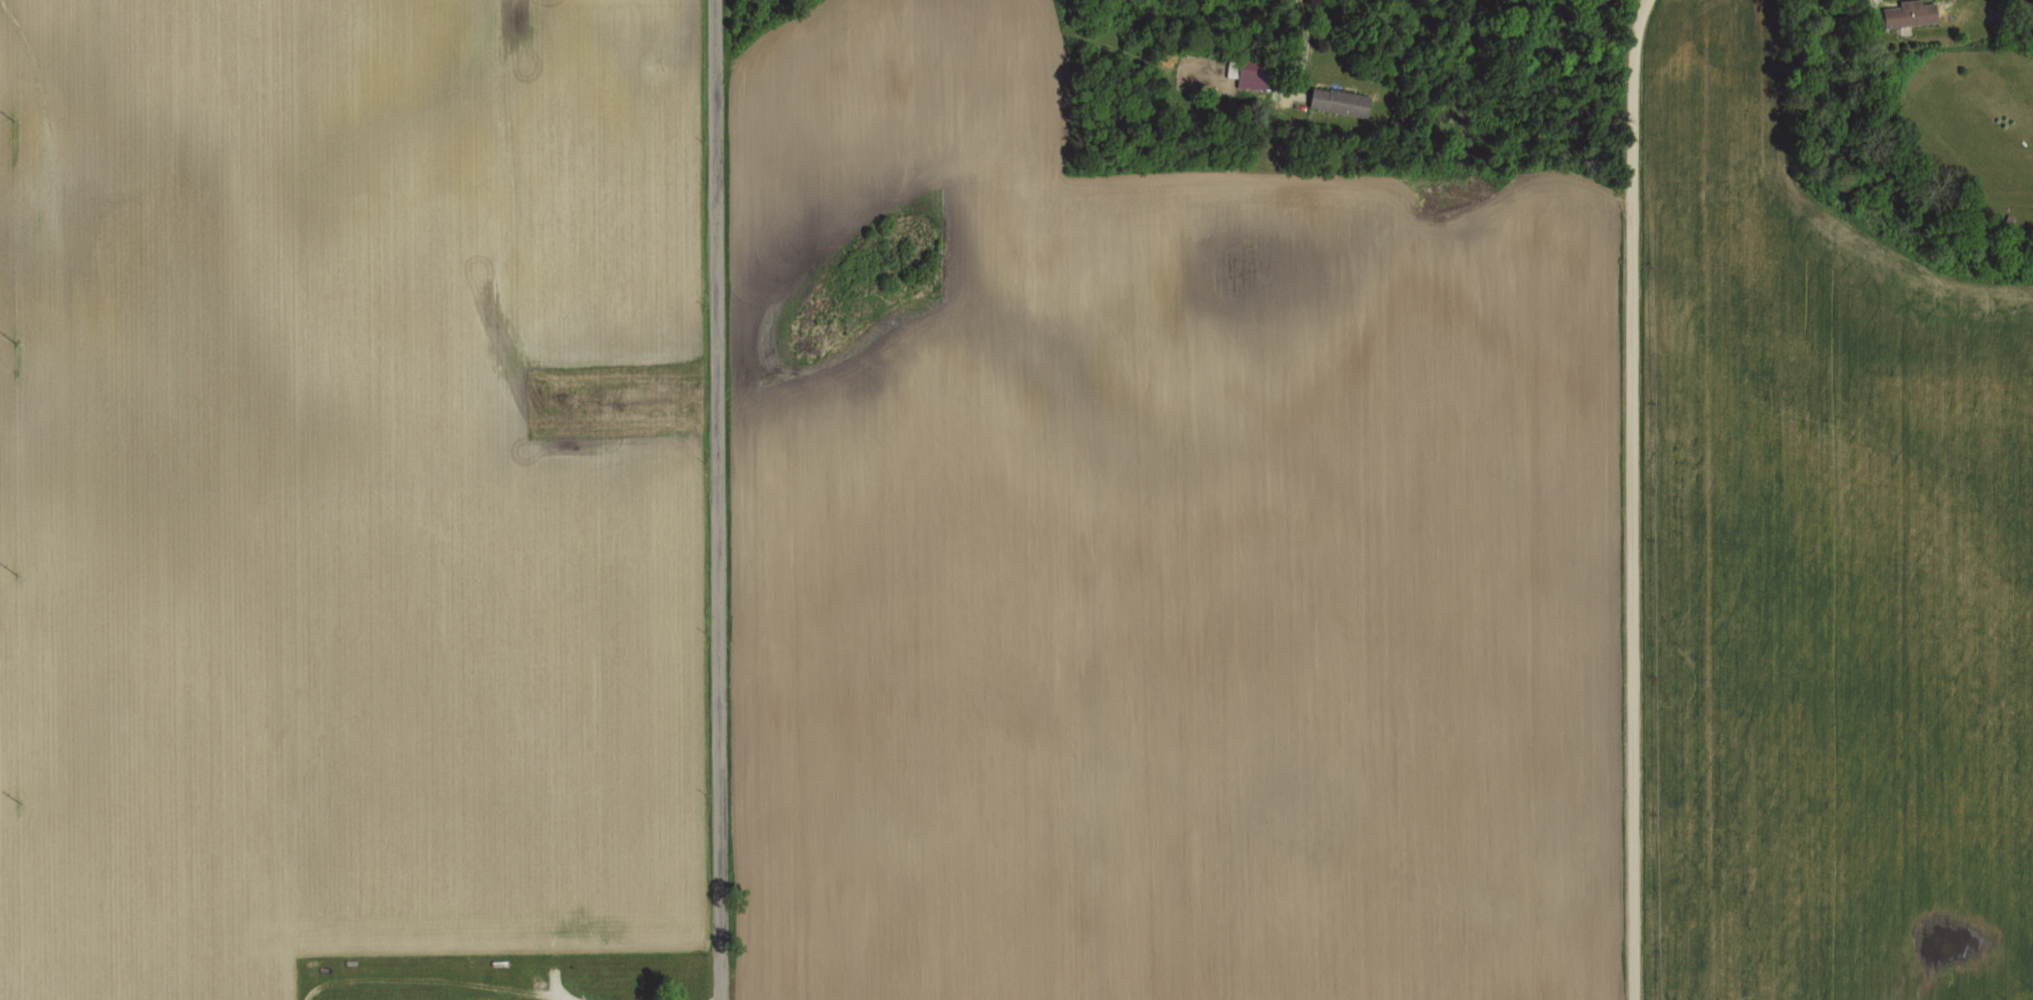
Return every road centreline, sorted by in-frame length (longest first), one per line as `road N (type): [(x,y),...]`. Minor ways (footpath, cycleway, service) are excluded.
road 1 (residential): [(1630,999),(1627,90),(1641,0)]
road 2 (tertiary): [(719,999),(714,0)]

